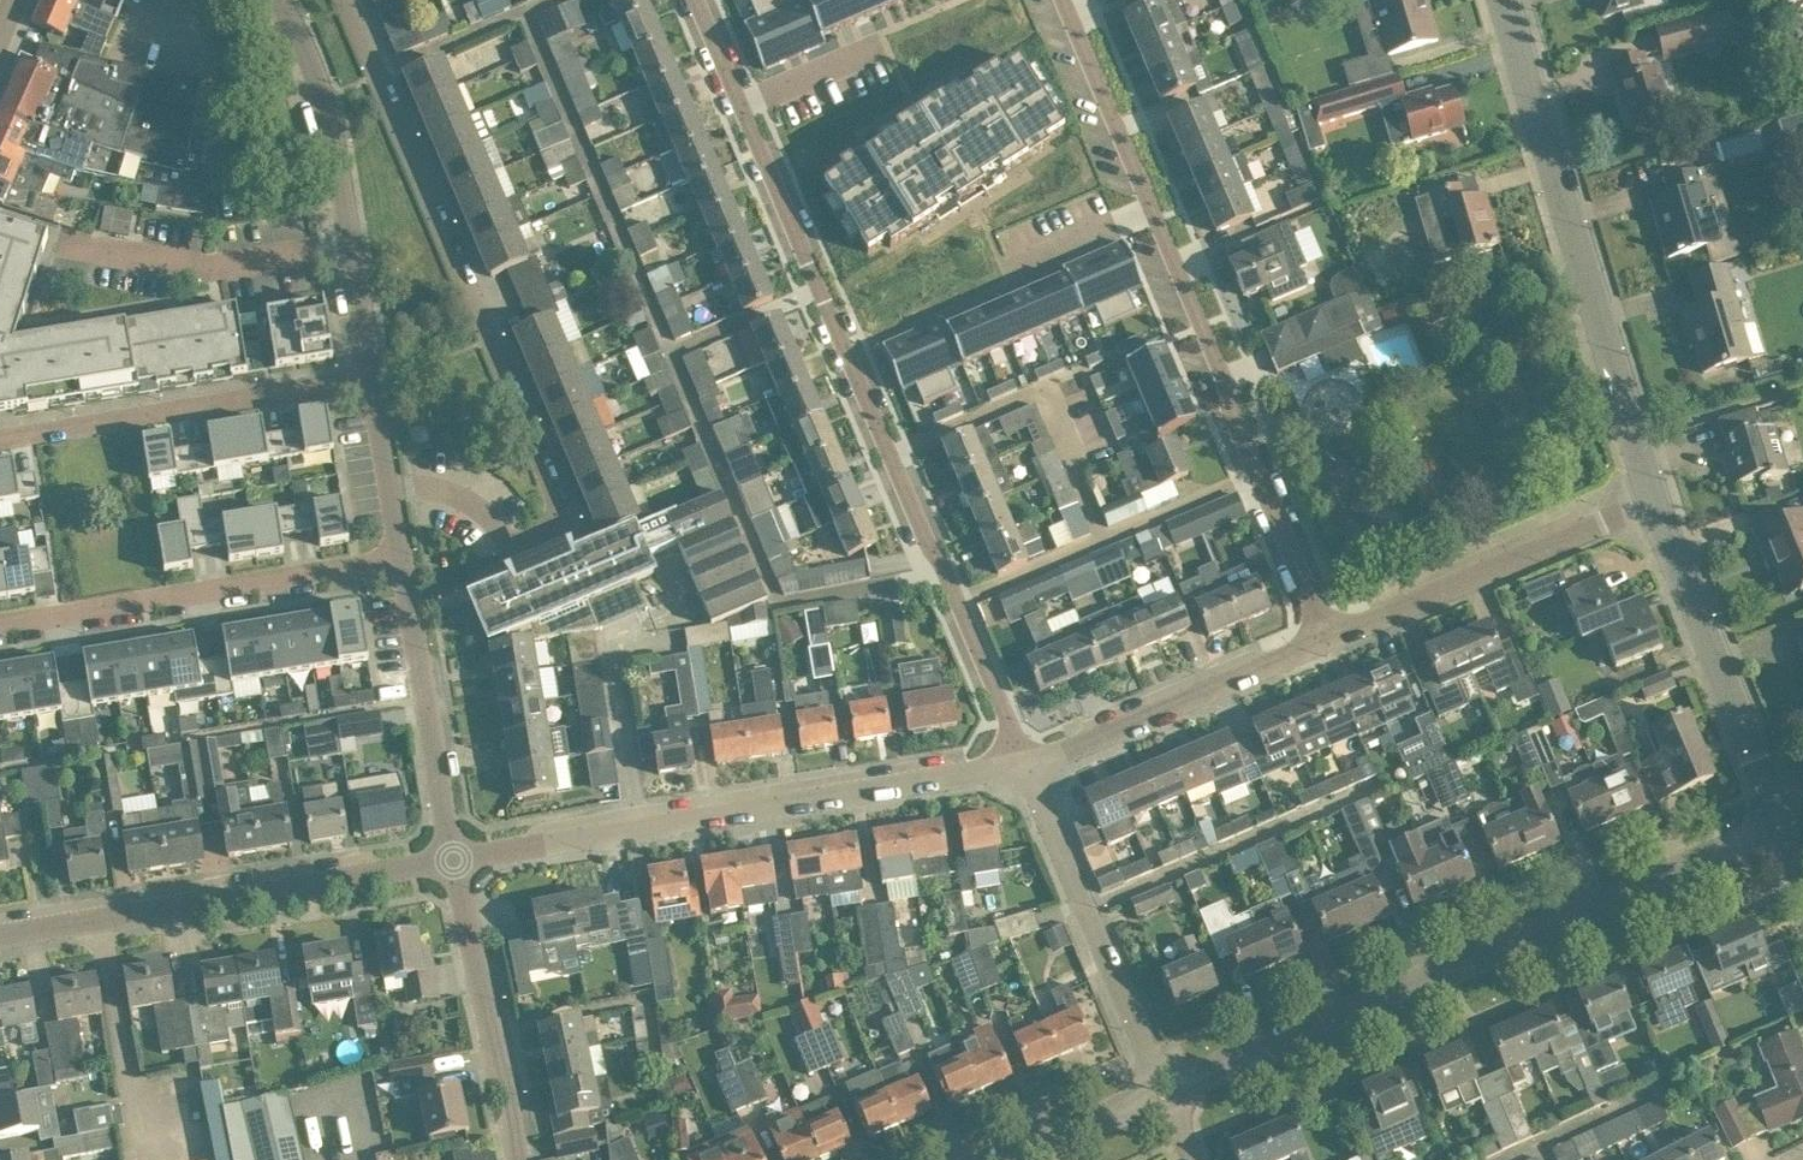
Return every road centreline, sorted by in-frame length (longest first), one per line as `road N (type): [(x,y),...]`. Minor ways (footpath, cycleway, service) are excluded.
road 1 (residential): [(389,488),(431,486),(508,532),(534,533),(558,520),(561,497),(348,0)]
road 2 (residential): [(1028,769),(743,105)]
road 3 (unclassified): [(1166,1094),(1782,817)]
road 4 (residential): [(452,861),(1028,769)]
road 5 (tertiary): [(1659,507),(1505,0)]
road 6 (residential): [(1326,642),(1231,416),(1229,382),(1154,218)]
road 7 (residential): [(0,941),(452,861)]
road 8 (residential): [(0,622),(401,557)]
road 9 (residential): [(373,371),(0,438)]
road 10 (residential): [(1326,642),(1659,507)]
road 11 (residential): [(1166,1094),(1028,769)]
road 12 (tertiary): [(1782,817),(1659,507)]
road 13 (residential): [(1028,769),(1326,642)]
road 14 (unclassified): [(452,861),(401,557)]
road 15 (unclassified): [(521,1159),(452,861)]
road 16 (residential): [(63,232),(212,270),(350,247)]
road 17 (unclassified): [(350,247),(323,93),(280,0)]
road 18 (residential): [(1154,218),(1063,0)]
road 19 (unclassified): [(1006,1159),(1166,1094)]
road 20 (residential): [(1011,281),(1154,218)]
road 21 (residential): [(743,105),(885,46)]
road 22 (unclassified): [(373,371),(350,247)]

